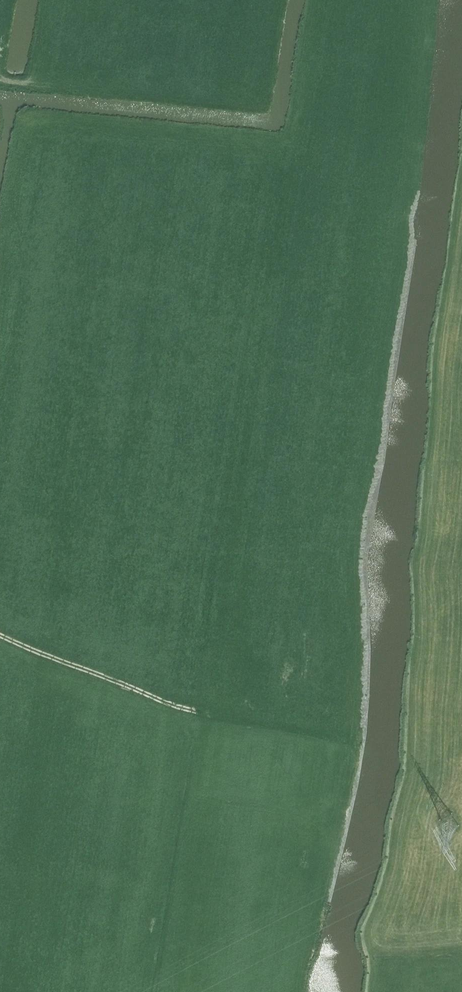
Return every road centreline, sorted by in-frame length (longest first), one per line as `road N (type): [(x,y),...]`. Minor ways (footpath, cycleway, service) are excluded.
road 1 (track): [(424,0),(348,536),(351,742),(288,991)]
road 2 (track): [(351,742),(169,704),(0,638)]

